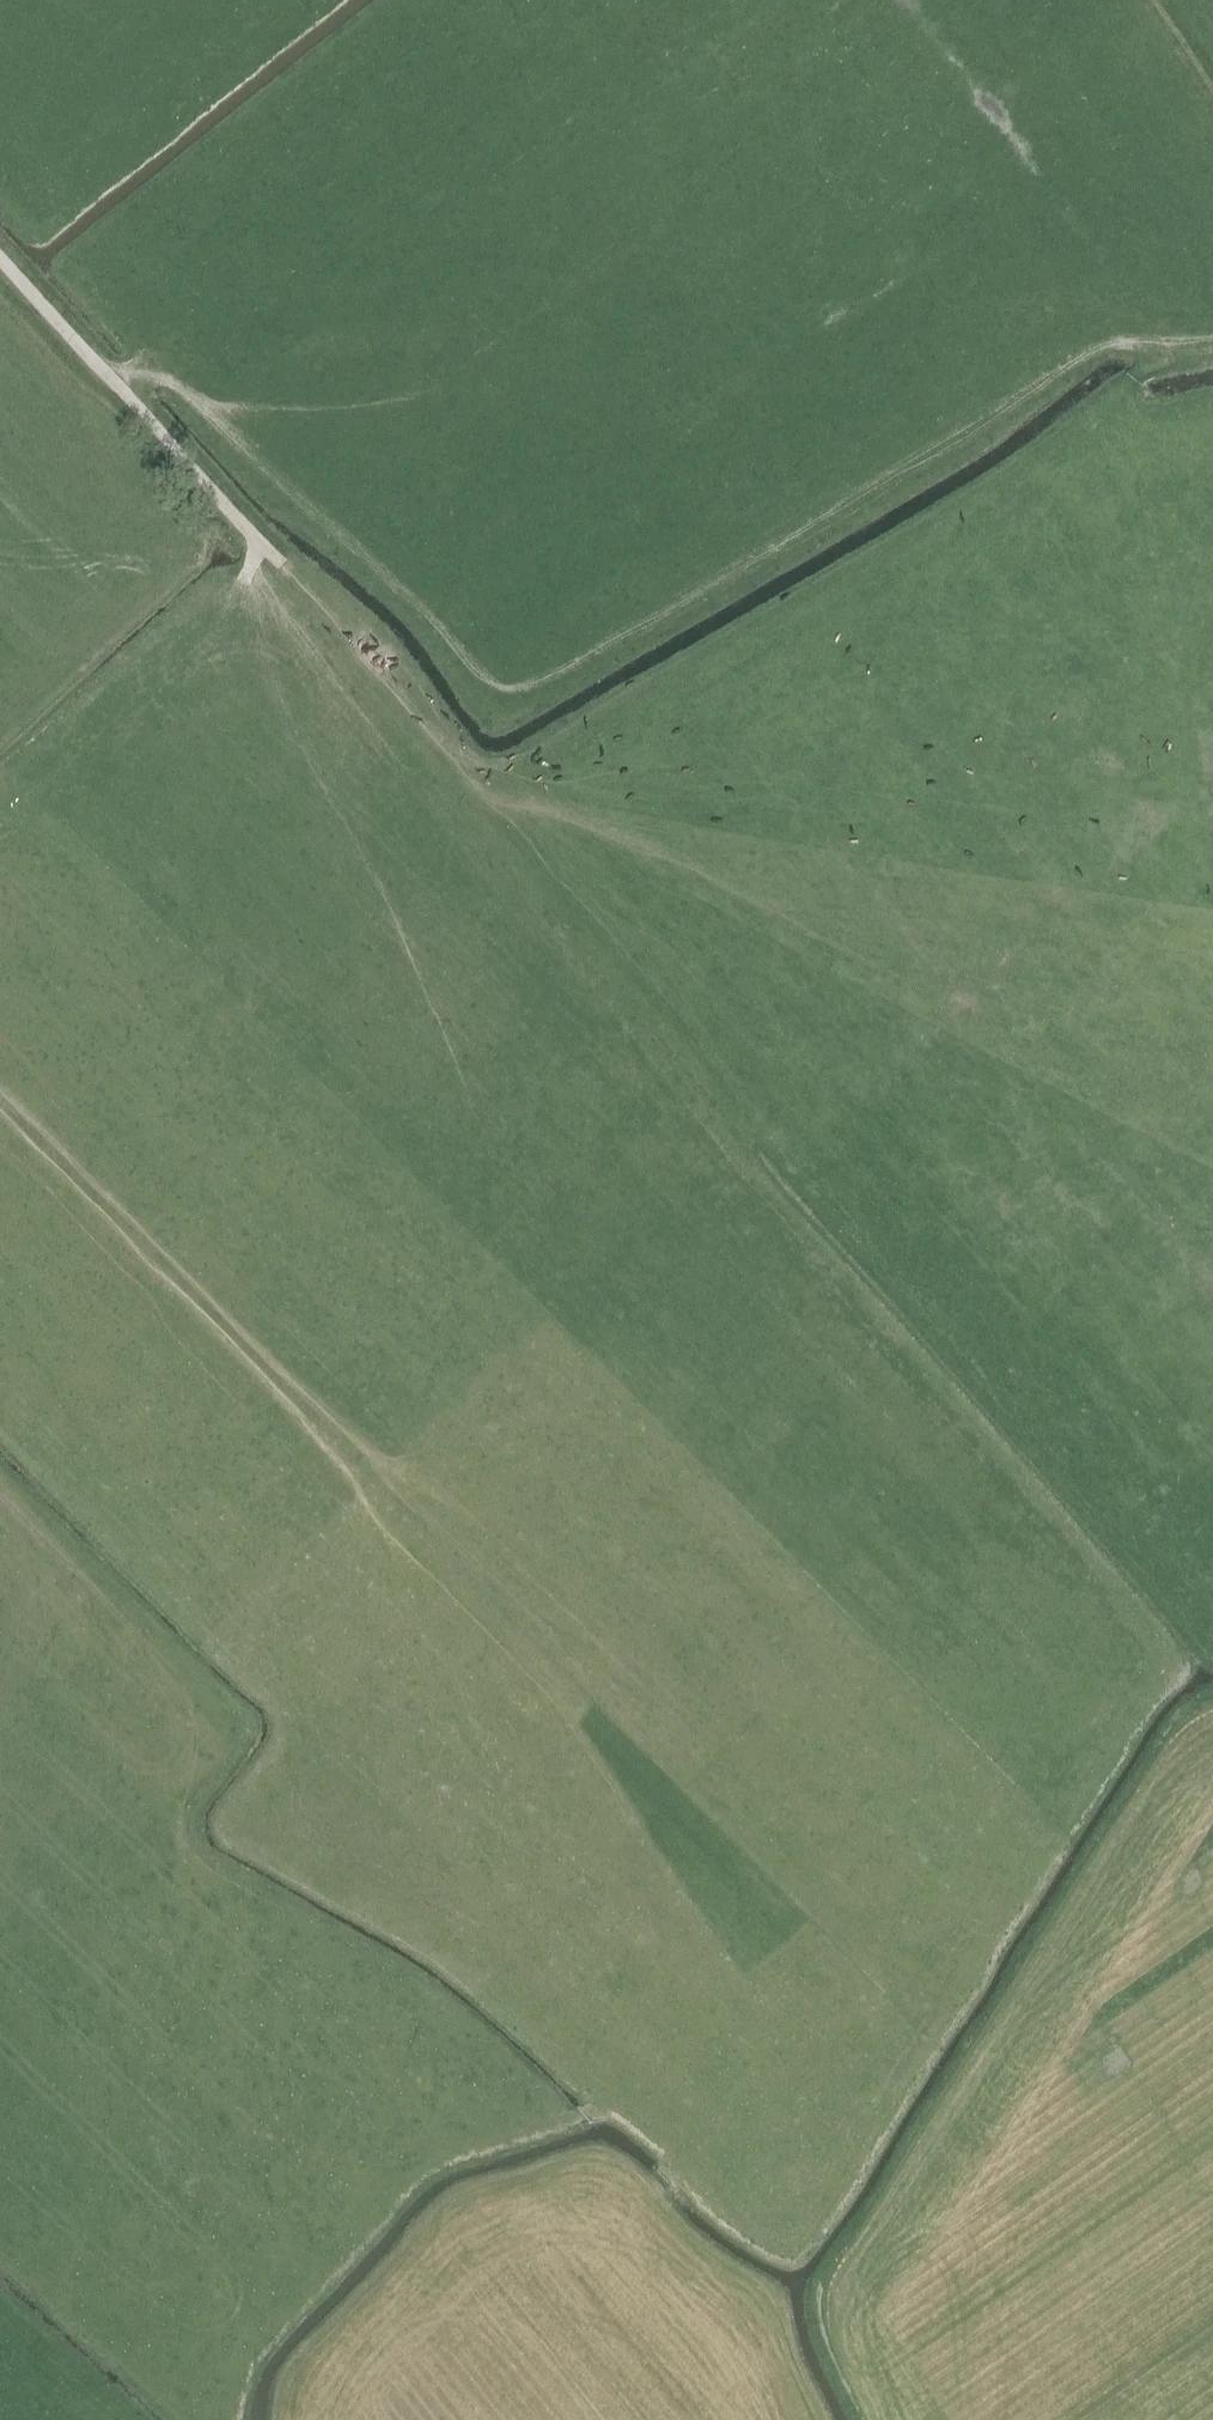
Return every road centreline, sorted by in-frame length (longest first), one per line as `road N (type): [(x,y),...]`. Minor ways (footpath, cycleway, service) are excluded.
road 1 (track): [(0,254),(284,564)]

